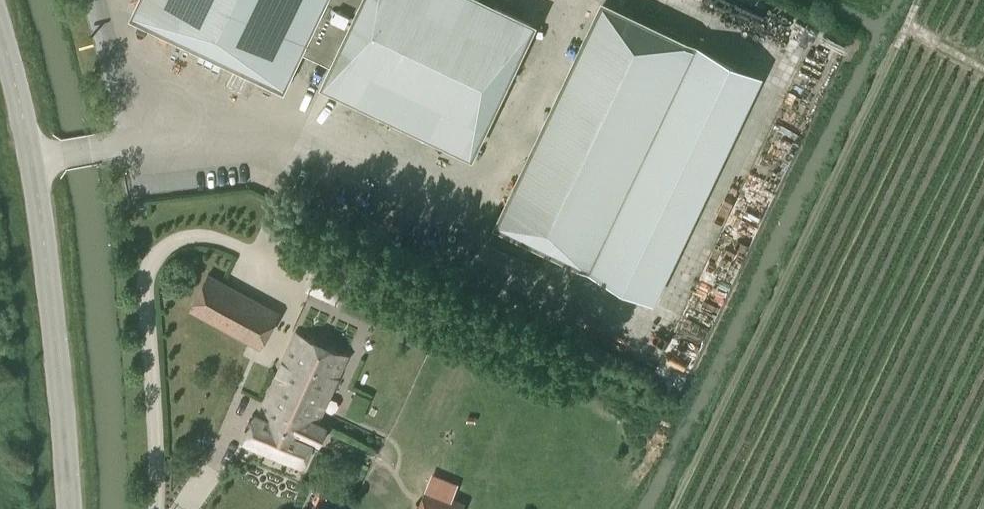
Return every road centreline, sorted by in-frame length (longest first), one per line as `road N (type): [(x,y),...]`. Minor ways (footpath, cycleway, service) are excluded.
road 1 (unclassified): [(70,508),(32,161),(0,34)]

